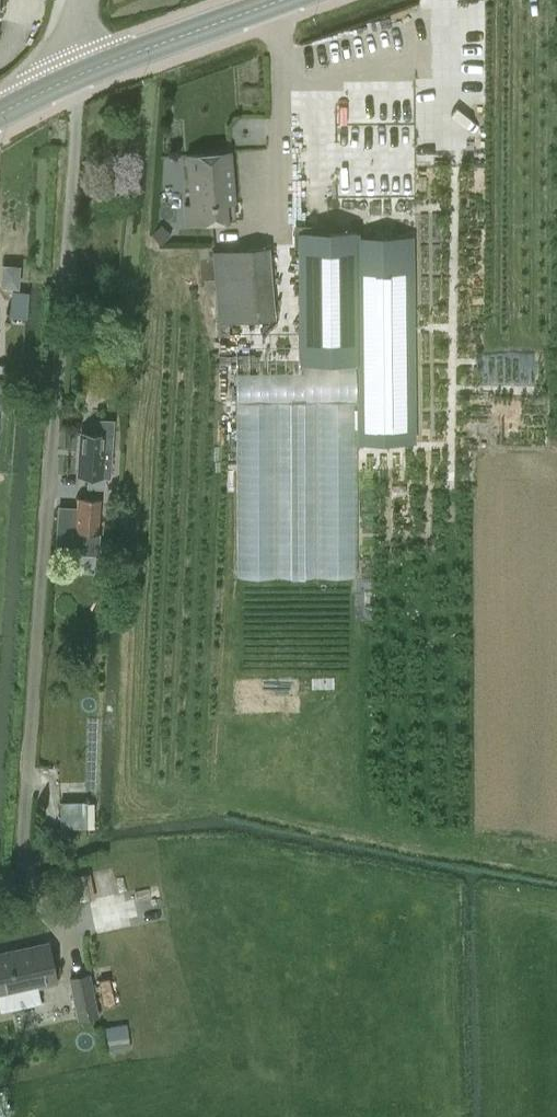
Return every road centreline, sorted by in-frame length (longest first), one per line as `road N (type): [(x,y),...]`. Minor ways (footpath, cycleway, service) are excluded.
road 1 (unclassified): [(19,858),(77,75)]
road 2 (tertiary): [(77,75),(279,0)]

